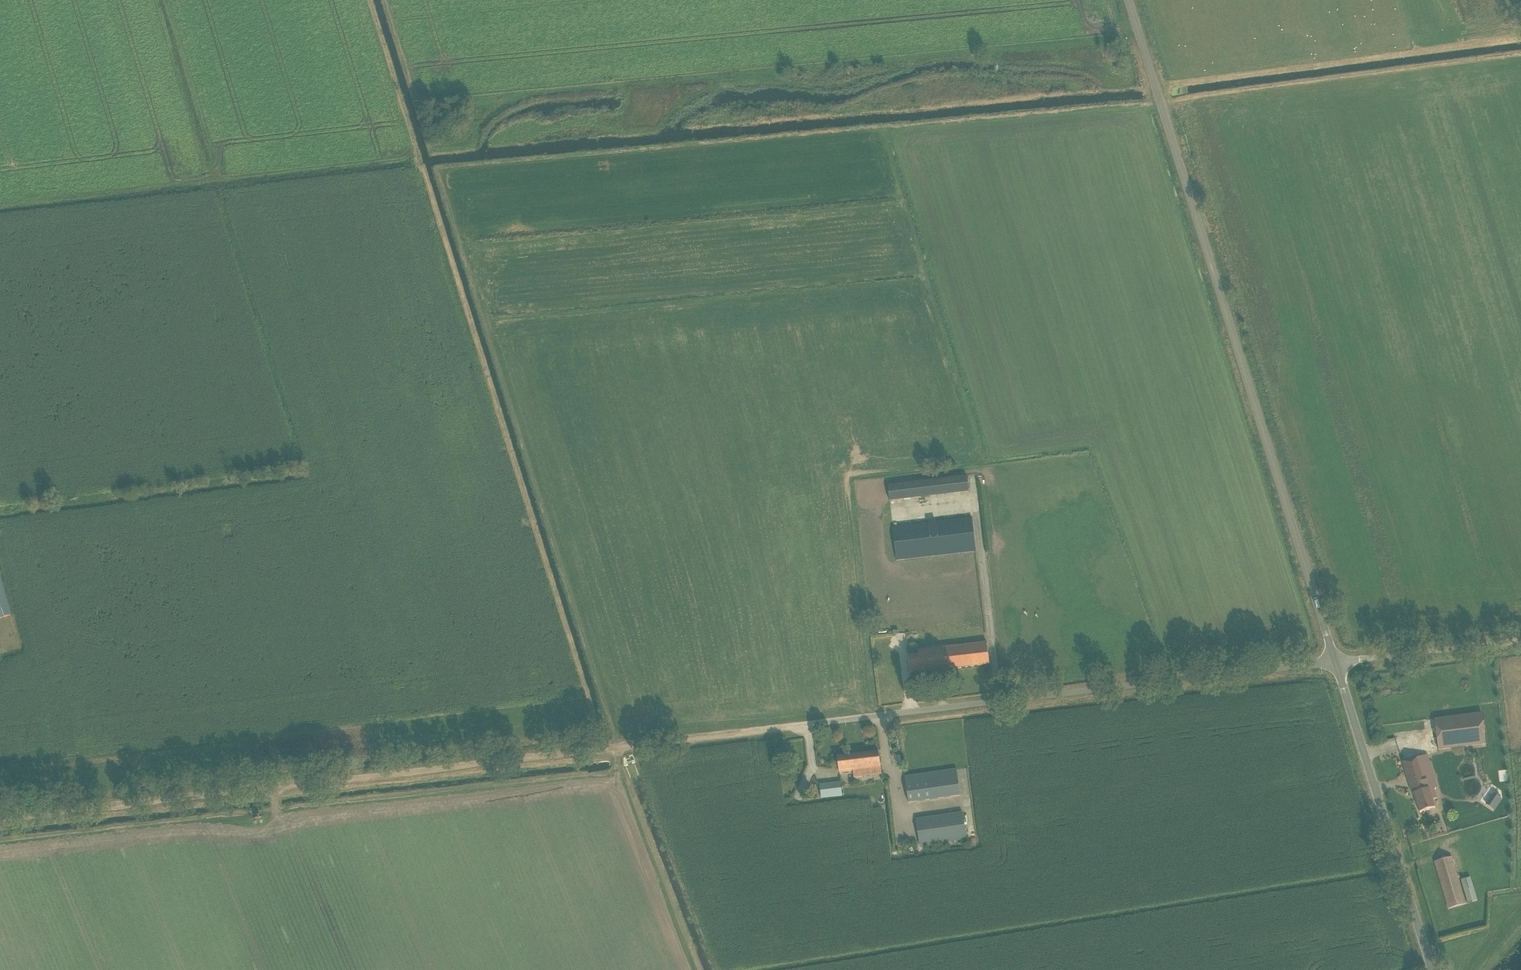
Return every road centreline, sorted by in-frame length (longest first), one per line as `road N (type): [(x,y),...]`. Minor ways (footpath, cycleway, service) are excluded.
road 1 (unclassified): [(1334,659),(1130,0)]
road 2 (track): [(0,817),(619,746)]
road 3 (unclassified): [(764,727),(1334,659)]
road 4 (unclassified): [(1429,969),(1334,659)]
road 5 (track): [(1334,659),(1520,639)]
road 6 (track): [(619,746),(764,727)]

